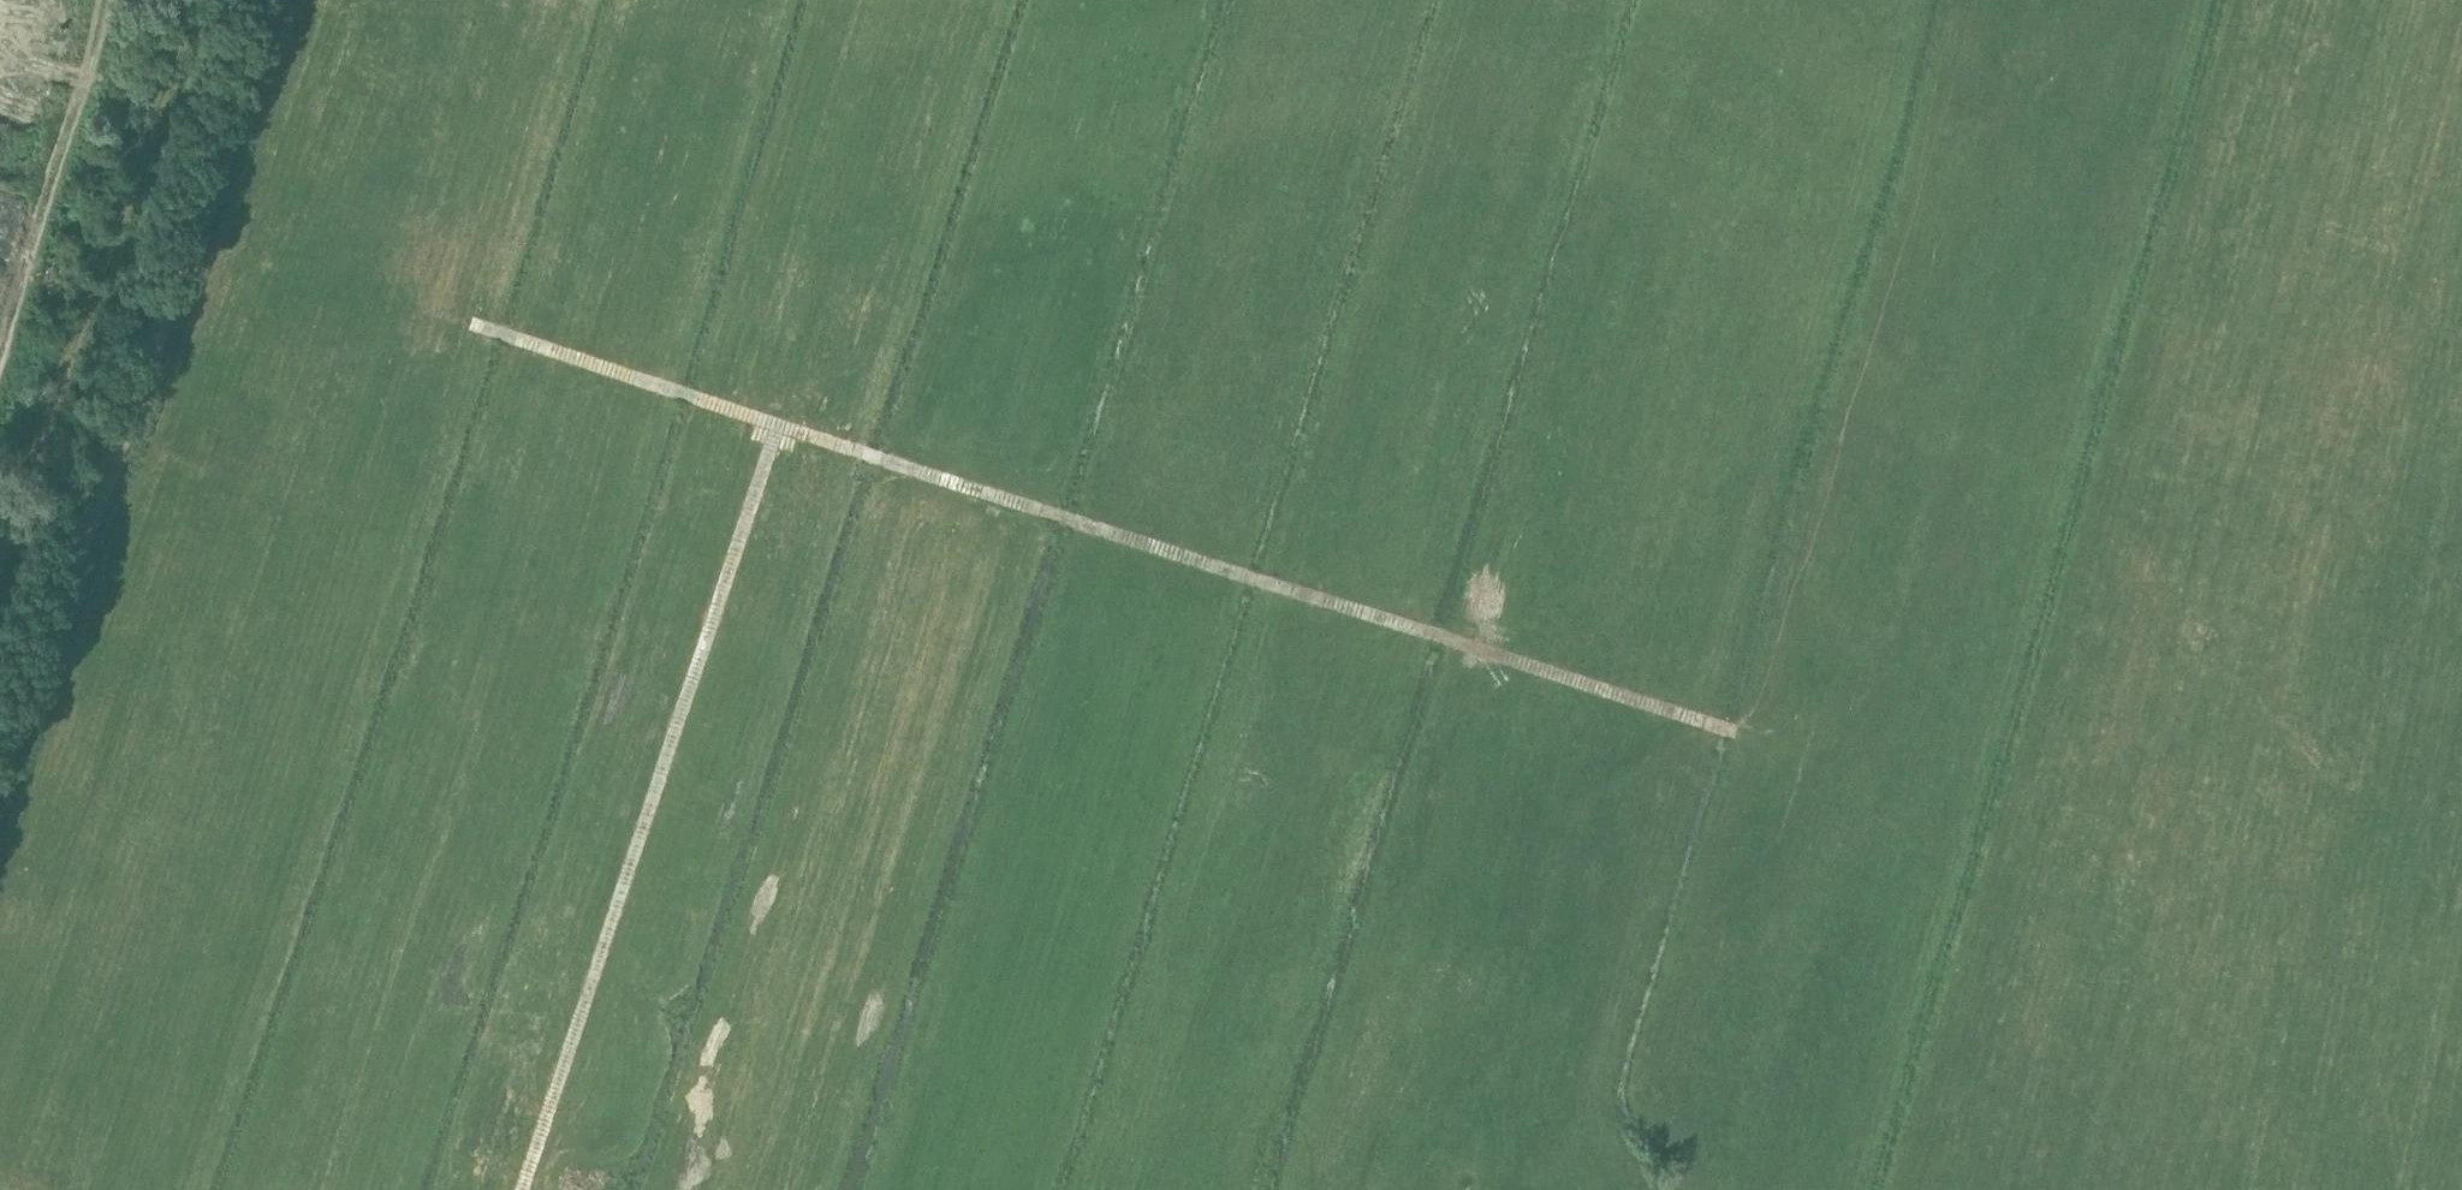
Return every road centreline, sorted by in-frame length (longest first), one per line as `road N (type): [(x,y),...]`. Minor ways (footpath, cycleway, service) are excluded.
road 1 (track): [(474,324),(1755,733)]
road 2 (track): [(523,1189),(778,424)]

